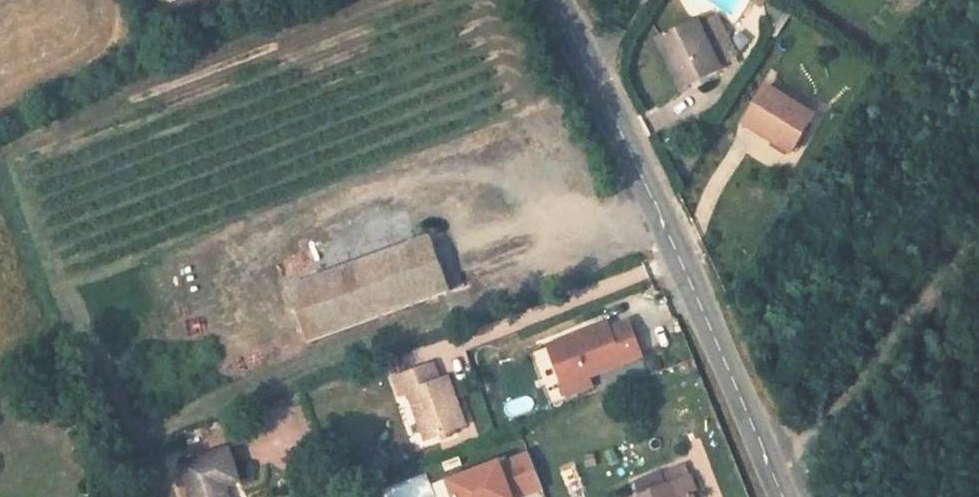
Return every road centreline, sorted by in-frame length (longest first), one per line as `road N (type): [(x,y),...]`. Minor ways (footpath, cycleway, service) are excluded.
road 1 (tertiary): [(783,496),(558,0)]
road 2 (track): [(772,467),(823,426),(978,235)]

